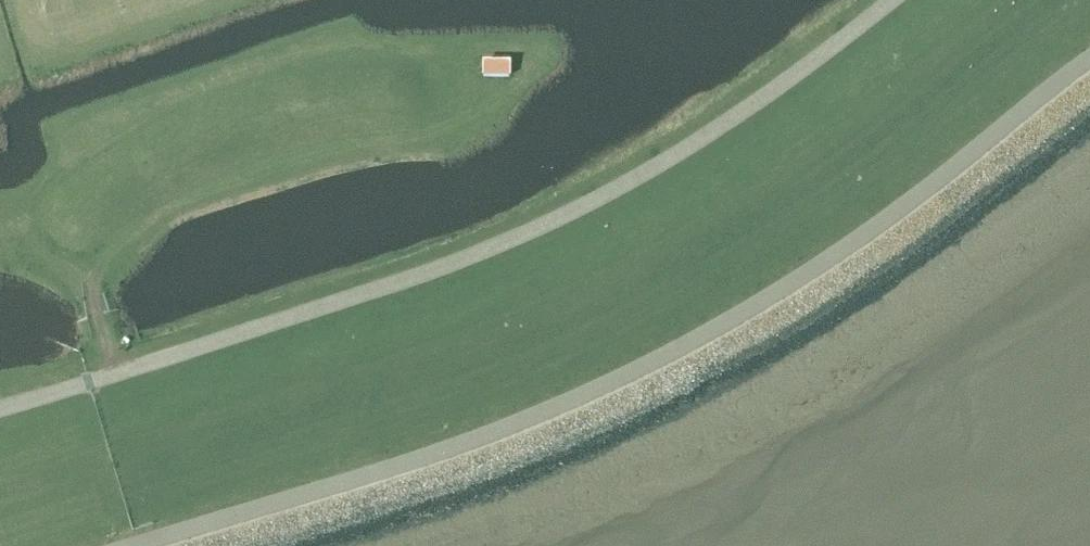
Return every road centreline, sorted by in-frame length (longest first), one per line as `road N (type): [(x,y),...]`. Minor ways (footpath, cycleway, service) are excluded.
road 1 (unclassified): [(182,545),(550,425),(719,348),(862,261),(1089,86)]
road 2 (unclassified): [(0,419),(431,282),(568,225),(697,155),(909,0)]

